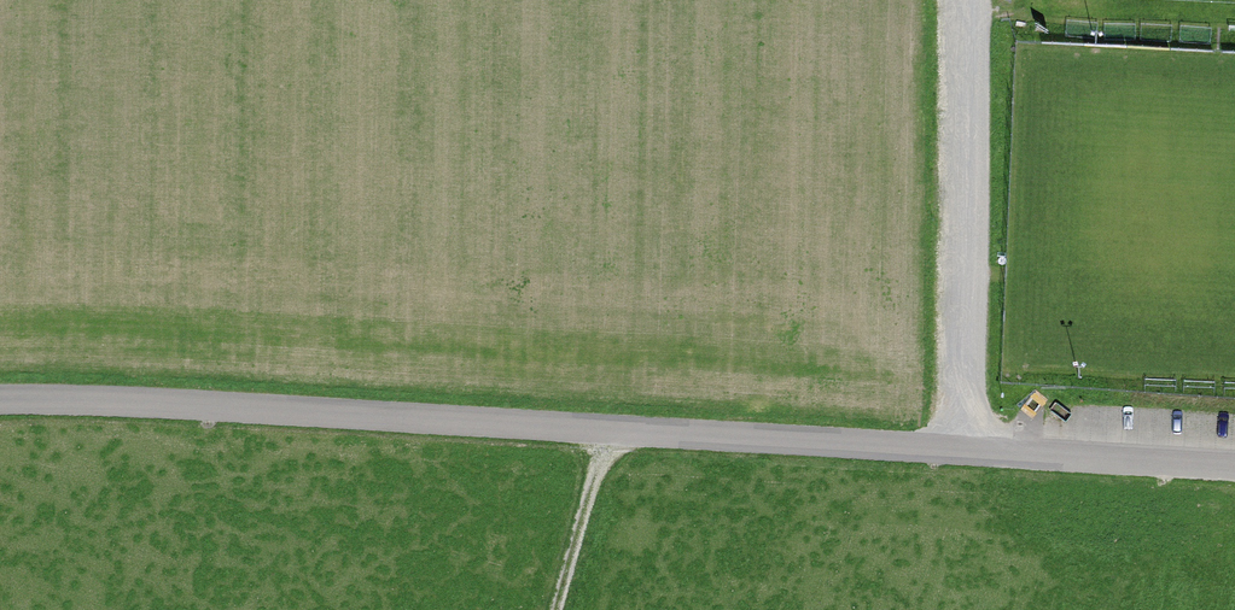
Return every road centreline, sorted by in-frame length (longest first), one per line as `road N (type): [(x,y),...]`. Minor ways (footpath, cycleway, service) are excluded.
road 1 (residential): [(1234,469),(0,404)]
road 2 (track): [(983,454),(987,0)]
road 3 (track): [(560,609),(611,435)]

